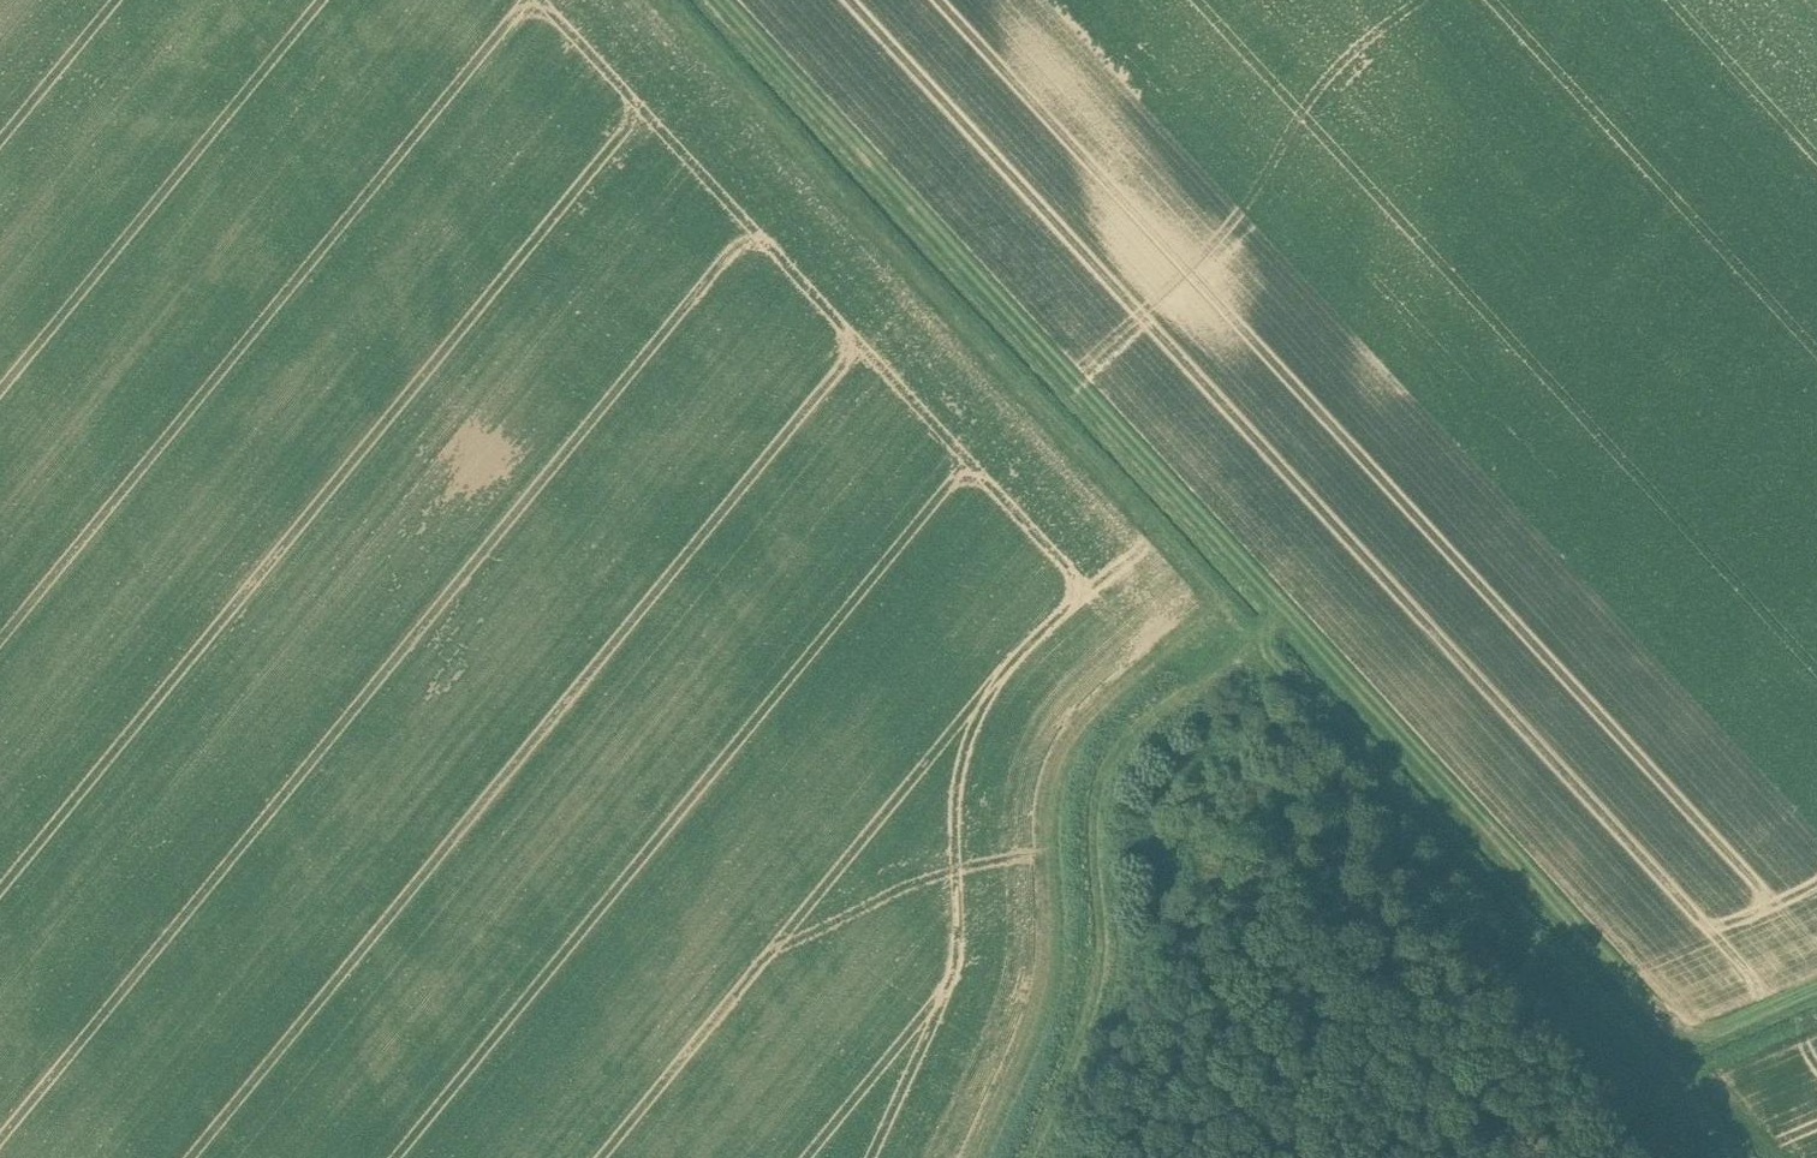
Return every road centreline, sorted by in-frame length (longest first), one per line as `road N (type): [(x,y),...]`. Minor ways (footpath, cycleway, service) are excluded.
road 1 (track): [(1282,618),(1140,721),(1100,790),(1101,947),(1061,1084),(1024,1157)]

